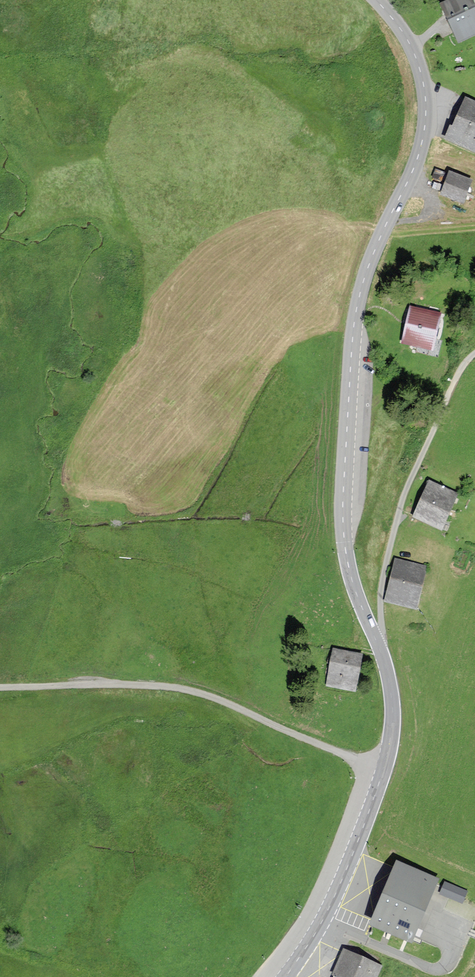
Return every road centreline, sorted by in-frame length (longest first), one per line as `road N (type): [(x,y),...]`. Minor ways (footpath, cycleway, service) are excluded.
road 1 (primary): [(285,976),(340,883),(384,772),(392,723),(383,653),(346,553),(344,476),(355,310),(419,155),(426,101),(413,50),(375,0)]
road 2 (track): [(0,686),(170,686),(212,696),(384,772)]
road 3 (track): [(474,354),(450,391),(401,501),(383,582),(380,645)]

